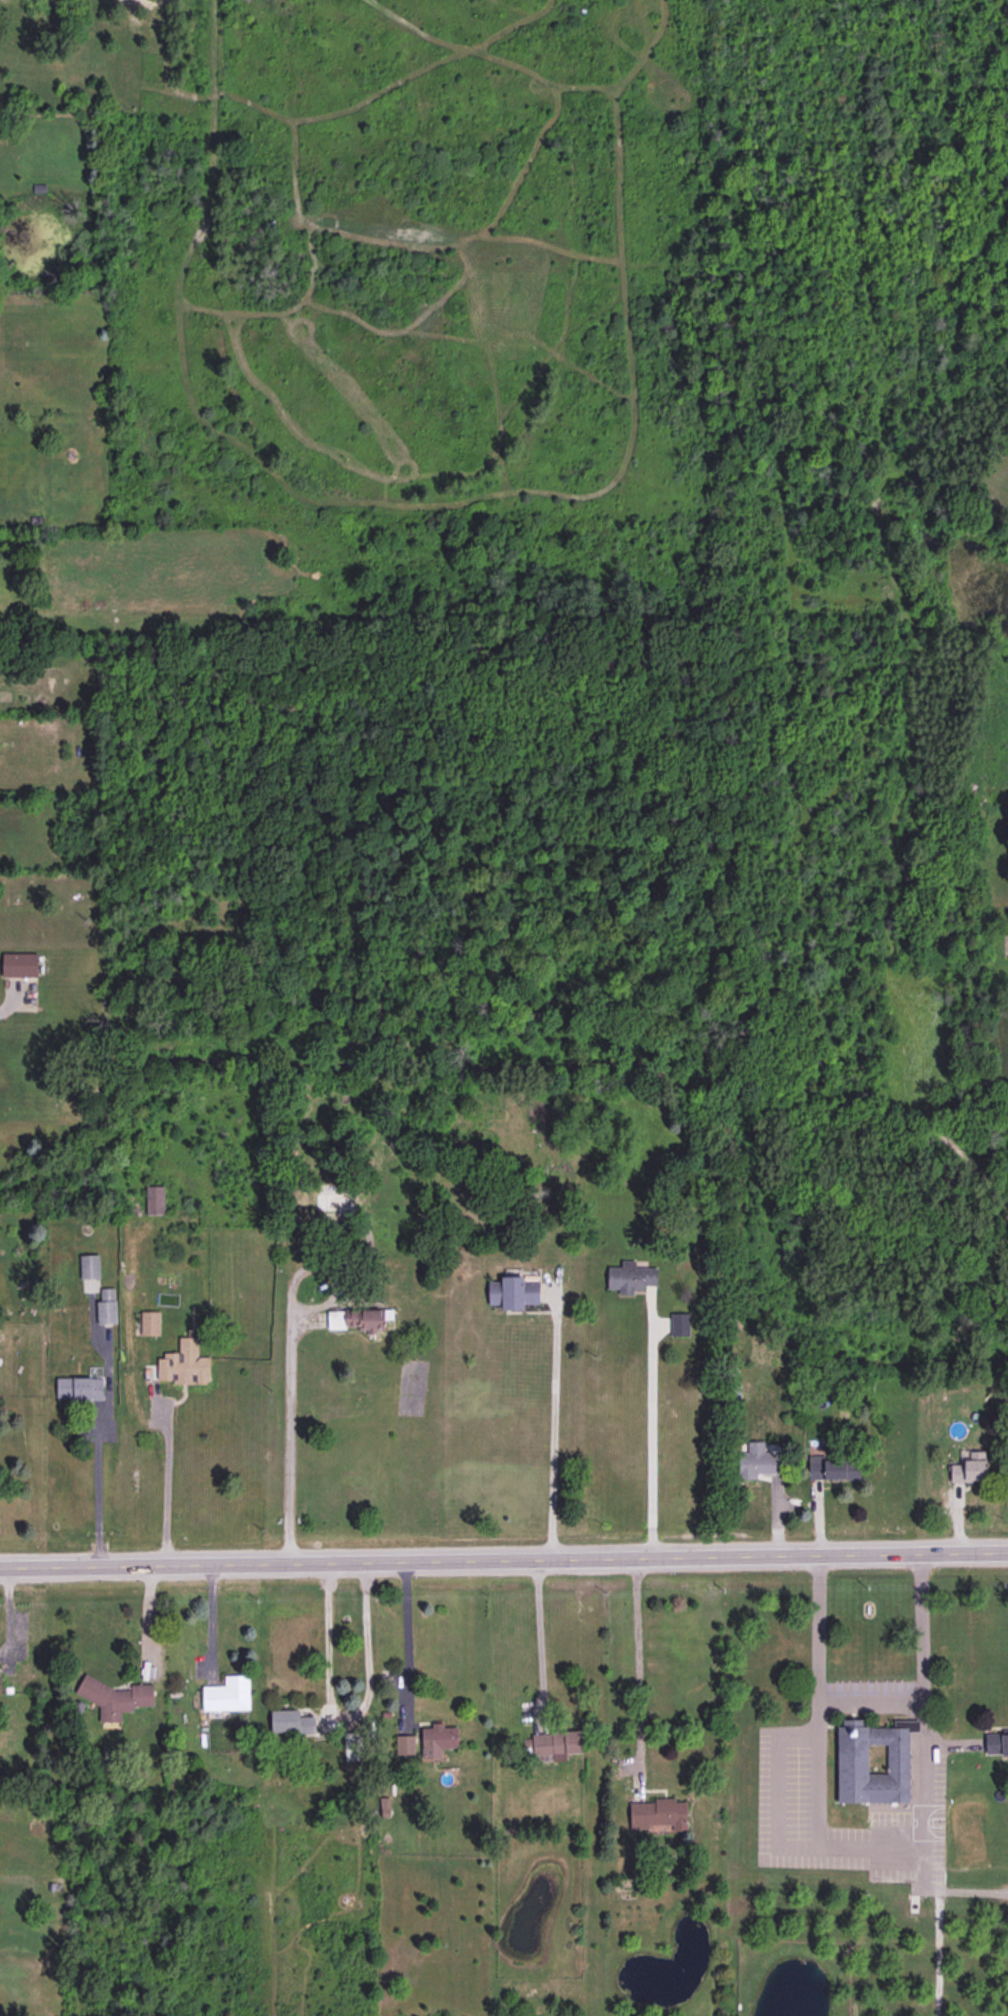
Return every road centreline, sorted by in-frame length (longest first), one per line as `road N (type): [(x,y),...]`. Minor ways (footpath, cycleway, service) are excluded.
road 1 (tertiary): [(1007,1551),(0,1567)]

